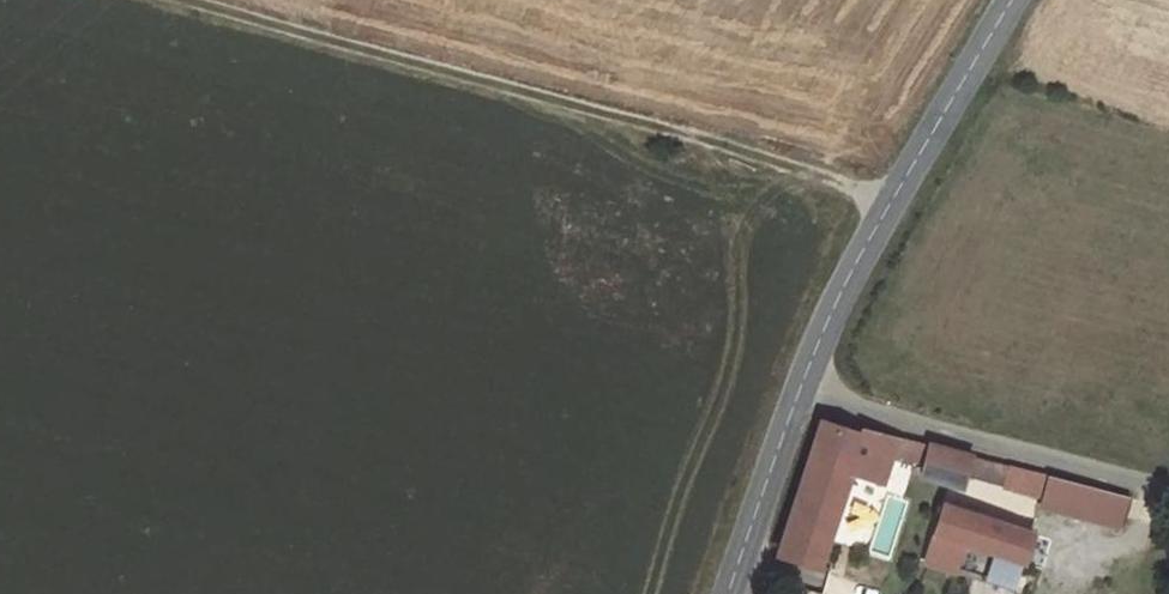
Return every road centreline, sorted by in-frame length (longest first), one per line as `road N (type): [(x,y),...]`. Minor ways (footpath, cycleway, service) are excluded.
road 1 (track): [(181,0),(755,155),(889,207)]
road 2 (tertiary): [(1014,0),(835,302),(801,389)]
road 3 (residential): [(801,389),(1168,487)]
road 4 (tertiary): [(801,389),(729,593)]

